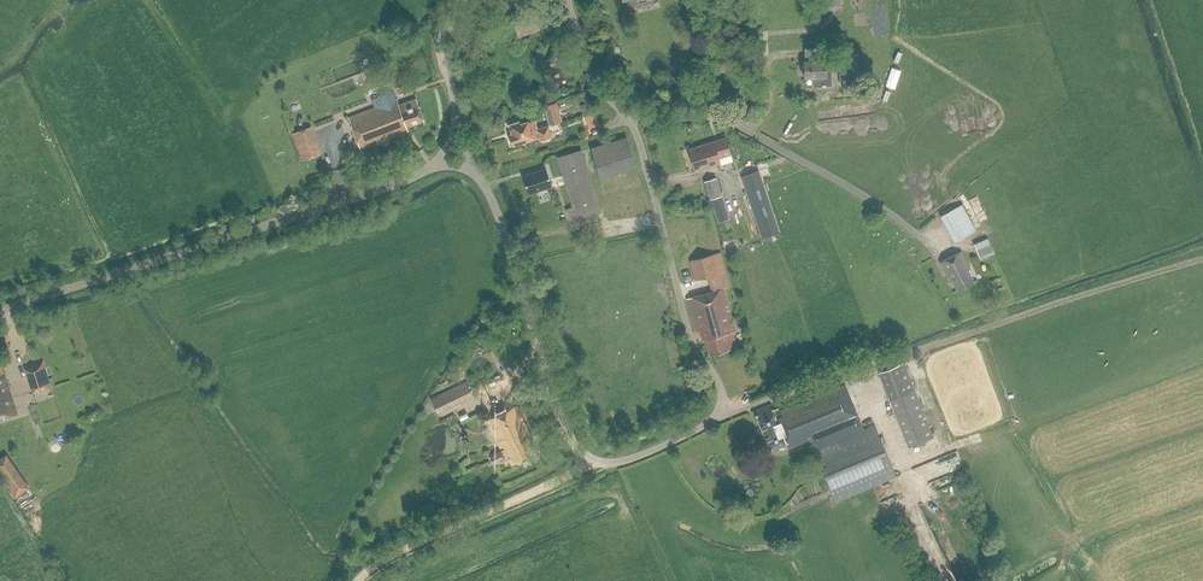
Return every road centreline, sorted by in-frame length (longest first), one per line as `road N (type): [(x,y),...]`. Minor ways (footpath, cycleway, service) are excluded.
road 1 (unclassified): [(476,176),(497,211),(569,440),(594,462),(635,458),(713,422),(723,400),(688,333),(630,118)]
road 2 (unclassified): [(0,313),(437,167)]
road 3 (track): [(1202,260),(876,366)]
road 4 (unclassified): [(915,232),(735,125),(690,115),(630,118)]
road 5 (track): [(357,580),(402,551),(594,462)]
road 6 (unclassified): [(630,118),(596,84),(565,0)]
road 7 (unclassified): [(455,125),(446,52),(464,0)]

